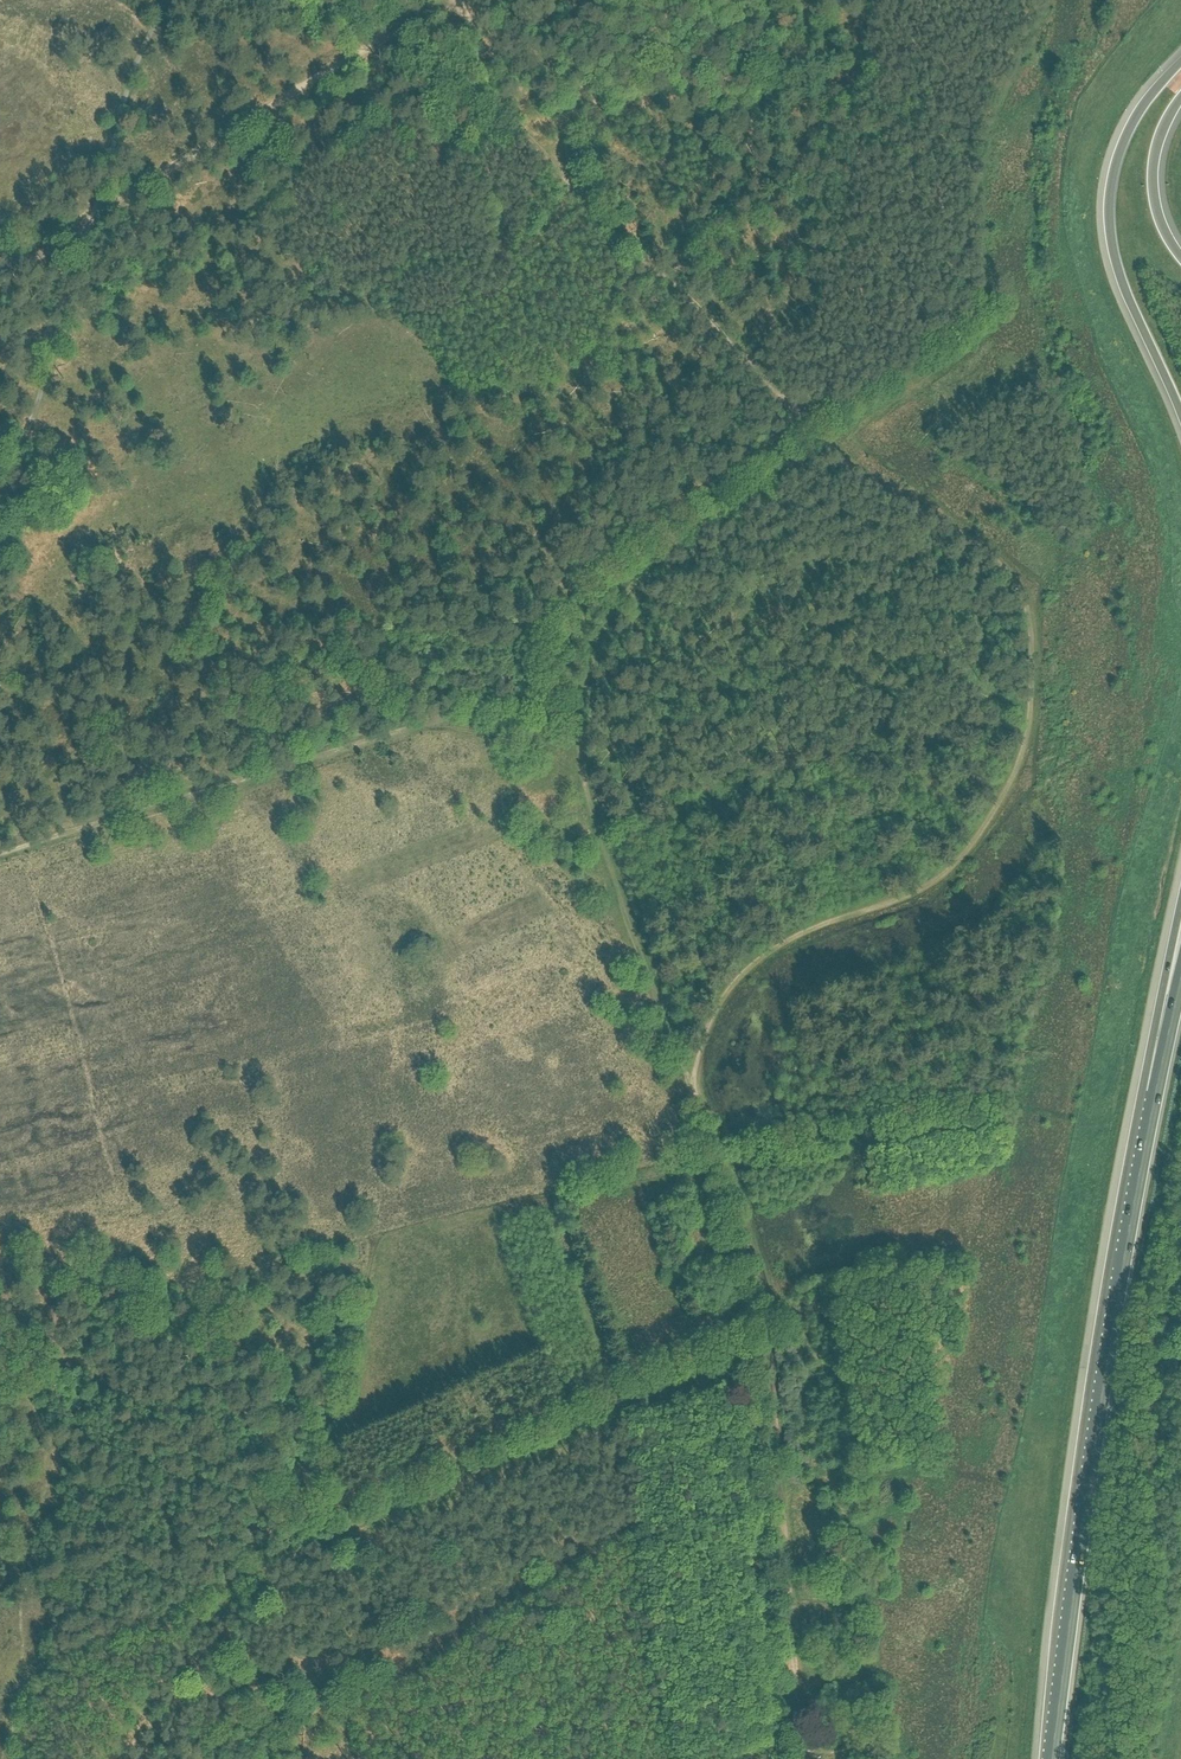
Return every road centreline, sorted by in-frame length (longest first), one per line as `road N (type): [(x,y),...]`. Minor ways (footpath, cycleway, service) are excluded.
road 1 (track): [(587,677),(581,762),(600,839),(766,1293),(803,1753)]
road 2 (track): [(697,1094),(701,1044),(733,983),(795,935),(906,896),(948,869),(997,805),(1026,724),(1030,633),(1015,573),(996,551),(827,439)]
road 3 (track): [(7,1758),(16,1700),(48,1662),(768,1333)]
road 4 (motorway): [(1151,1117),(1102,1397),(1052,1758)]
road 5 (track): [(0,853),(587,677)]
road 6 (track): [(0,273),(450,0)]
road 7 (track): [(462,0),(500,107),(529,145),(777,391)]
road 8 (track): [(777,391),(827,439),(643,571),(602,626),(587,677)]
road 9 (motorway): [(1180,64),(1128,132),(1109,199),(1120,277),(1180,414)]
road 10 (motorway): [(1180,903),(1143,1088),(1151,1117)]
road 11 (track): [(423,726),(540,744),(587,792)]
road 12 (motorway): [(1180,256),(1158,212),(1153,178),(1158,143),(1180,99)]
road 13 (motorway): [(1180,981),(1151,1117)]

